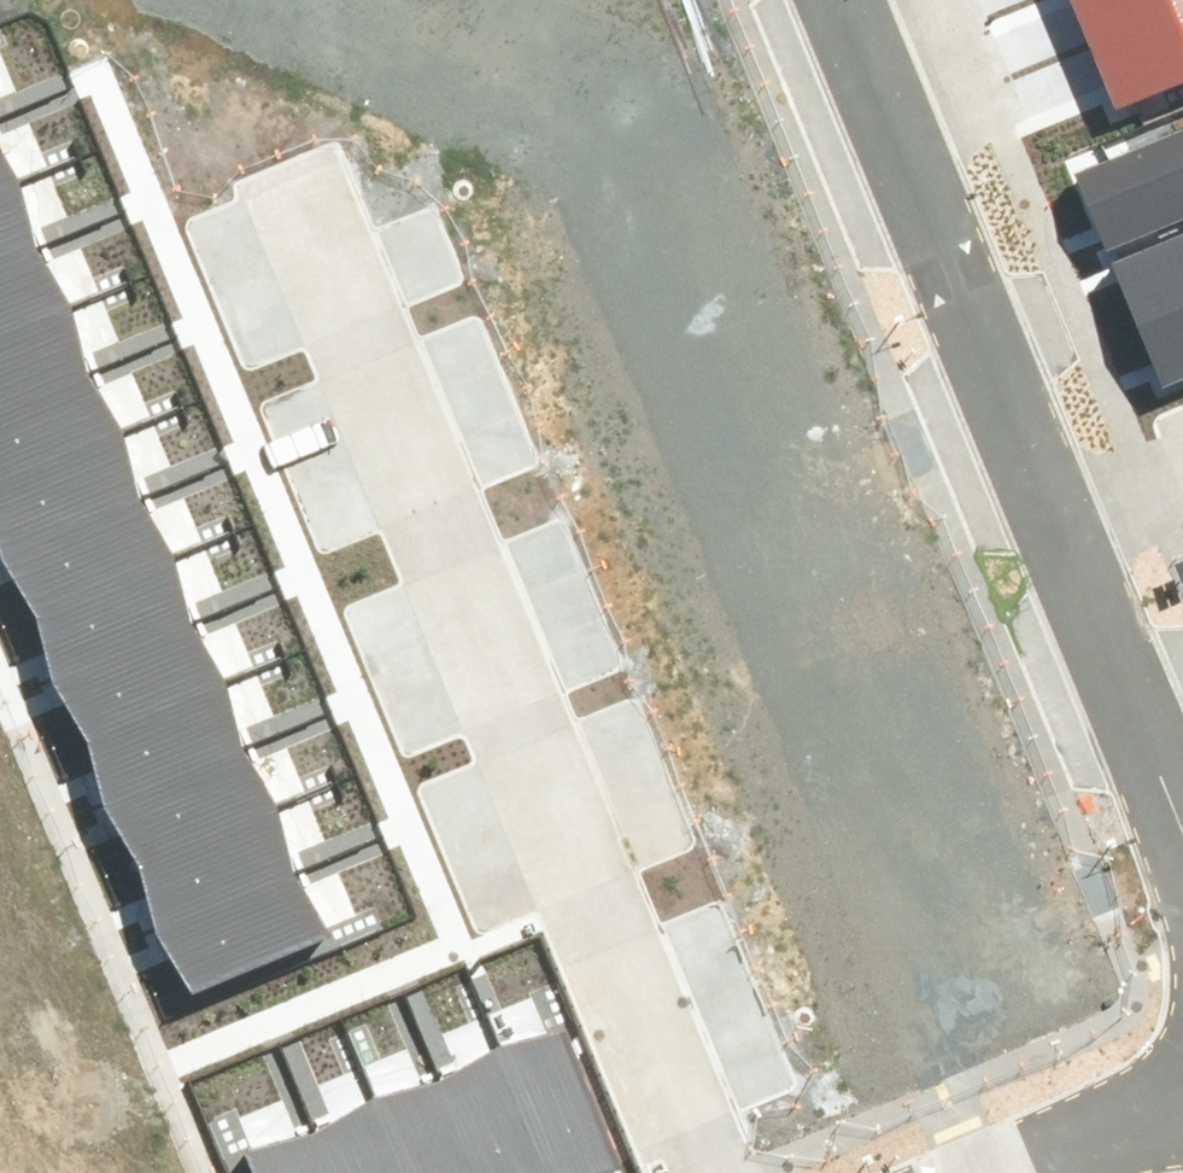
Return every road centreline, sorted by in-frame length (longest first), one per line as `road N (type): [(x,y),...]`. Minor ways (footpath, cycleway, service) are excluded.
road 1 (residential): [(702,1172),(324,229)]
road 2 (residential): [(826,0),(1057,535)]
road 3 (residential): [(1057,535),(1182,837)]
road 4 (residential): [(1182,1116),(1035,1172)]
road 5 (residential): [(1057,535),(1182,482)]

